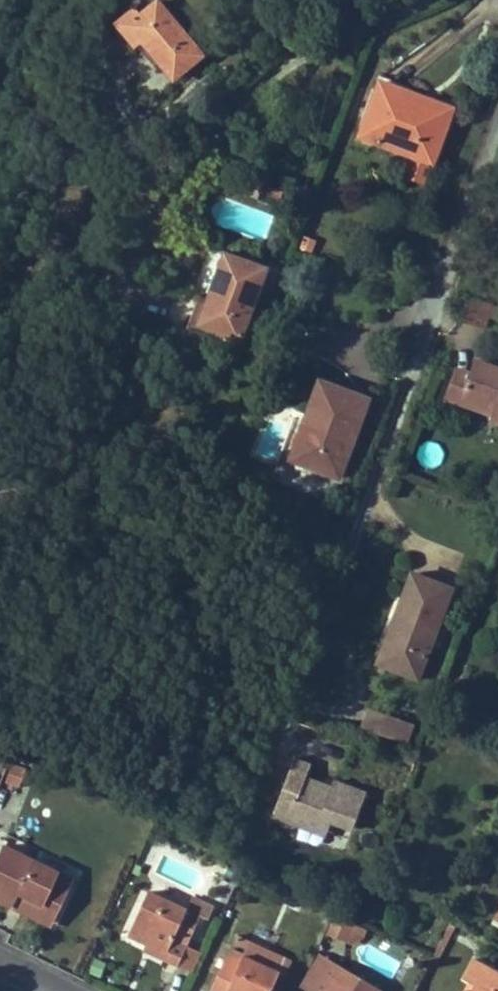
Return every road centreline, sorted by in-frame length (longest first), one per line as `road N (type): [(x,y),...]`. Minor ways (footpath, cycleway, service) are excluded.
road 1 (residential): [(497,135),(297,727)]

